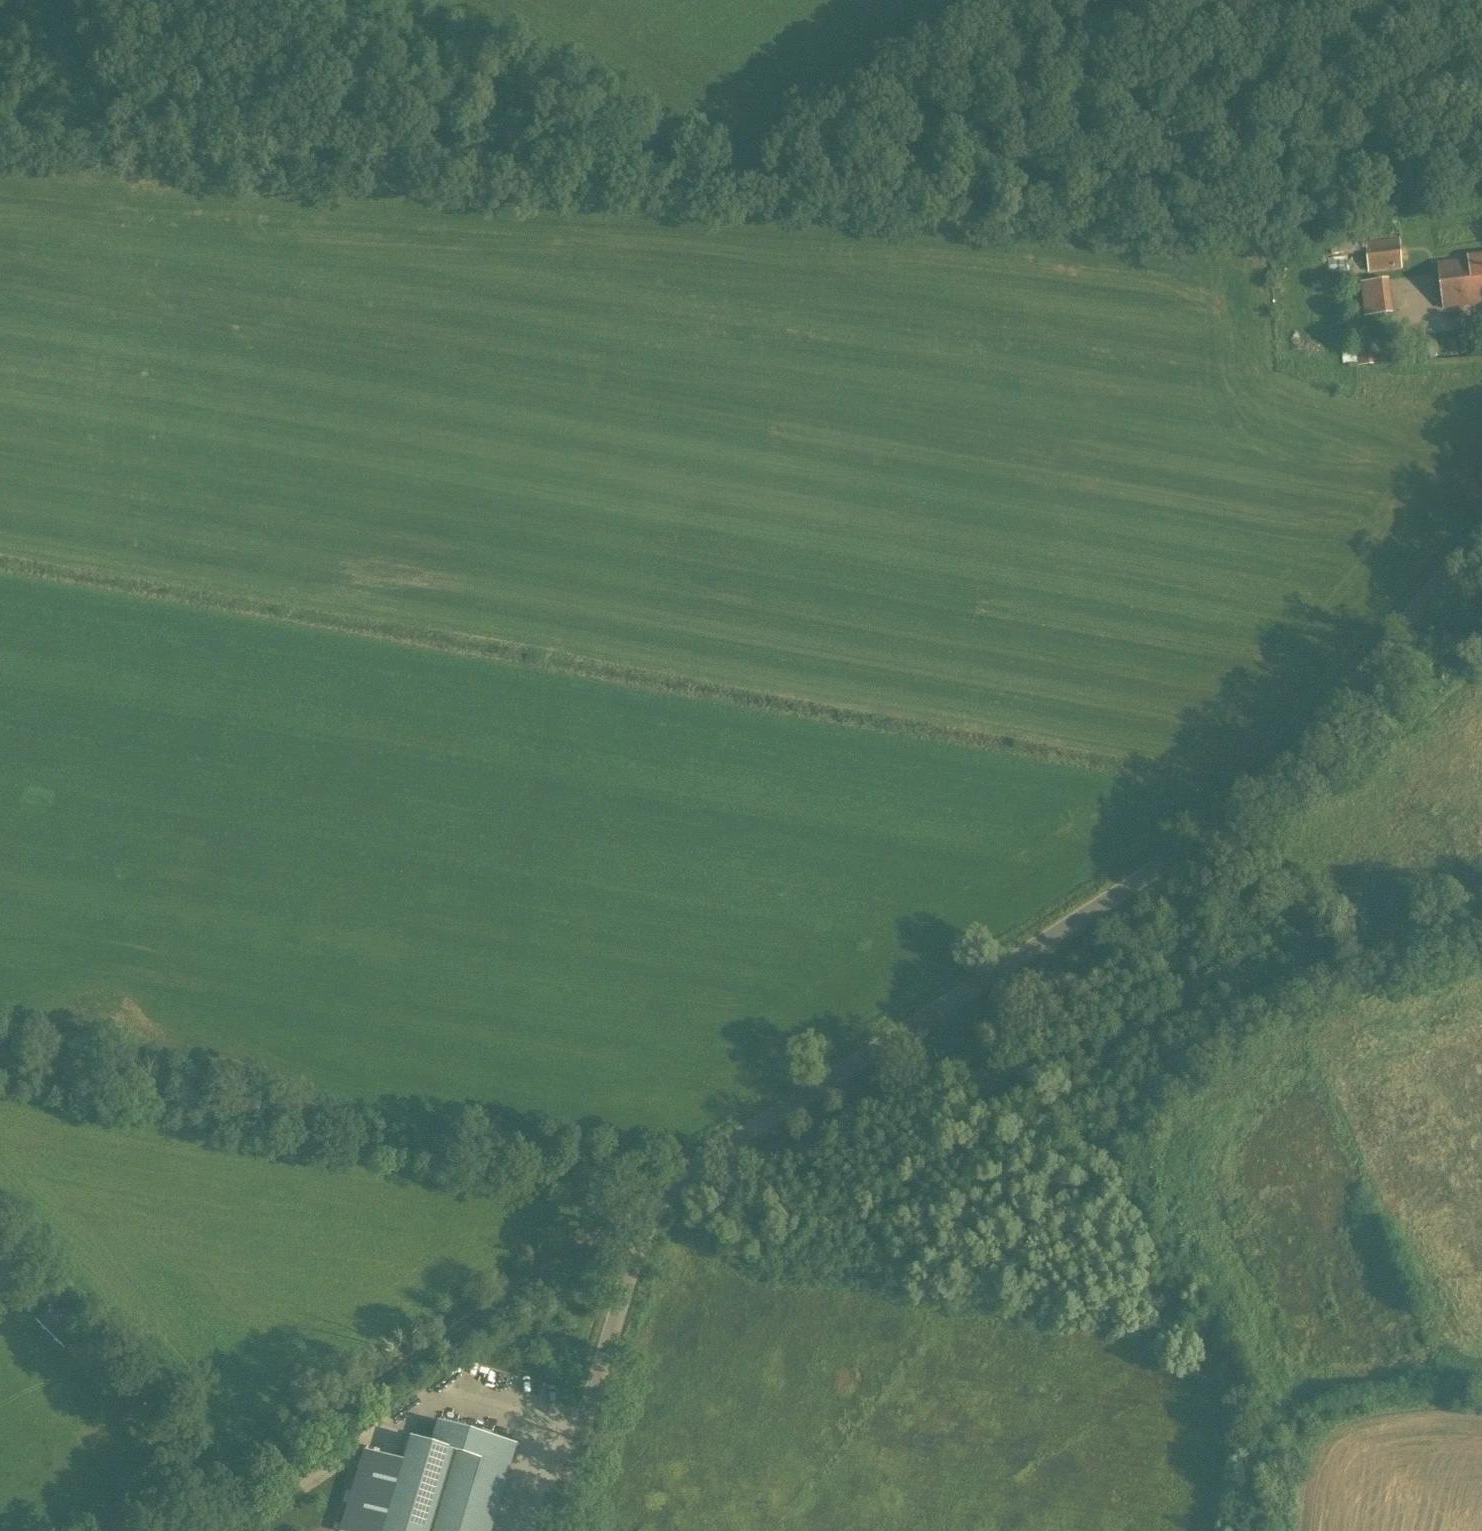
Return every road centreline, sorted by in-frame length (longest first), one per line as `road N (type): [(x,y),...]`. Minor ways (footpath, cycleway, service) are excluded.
road 1 (tertiary): [(558,1530),(657,1191),(1165,864),(1253,797),(1305,747),(1481,531)]
road 2 (track): [(657,1191),(225,1489),(148,1530)]

